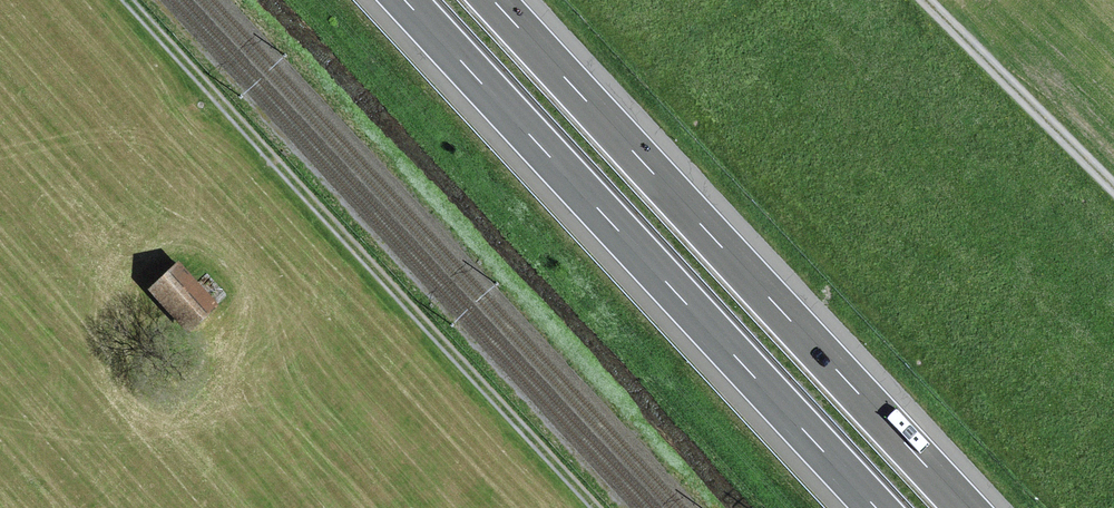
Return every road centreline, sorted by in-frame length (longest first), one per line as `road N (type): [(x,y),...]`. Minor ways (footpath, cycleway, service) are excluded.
road 1 (motorway): [(969,507),(494,0)]
road 2 (motorway): [(402,0),(877,507)]
road 3 (track): [(602,507),(132,0)]
road 4 (track): [(928,0),(1113,186)]

